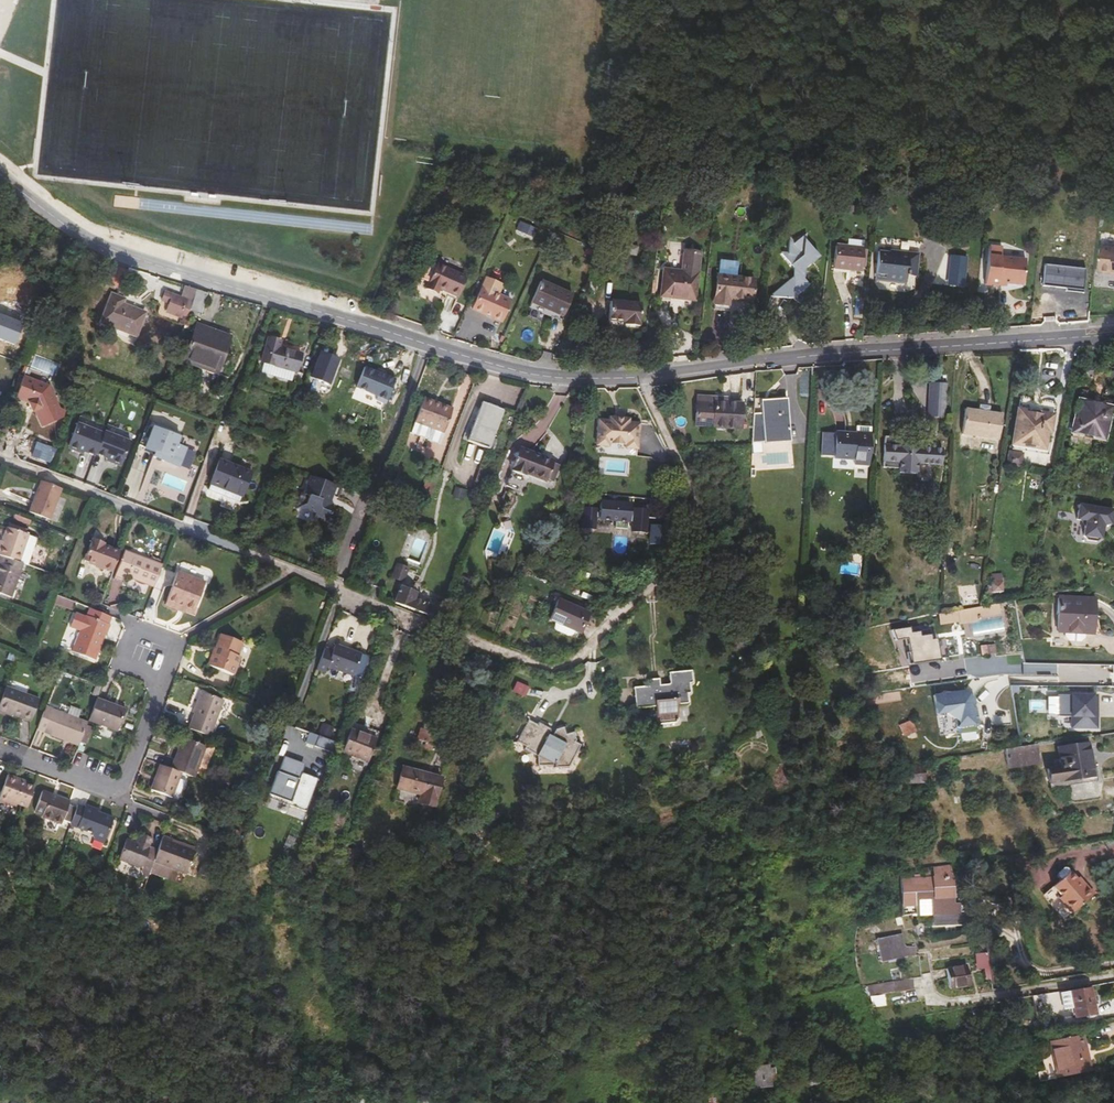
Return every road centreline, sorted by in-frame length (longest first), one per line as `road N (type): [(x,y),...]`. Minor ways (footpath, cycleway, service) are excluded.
road 1 (residential): [(1113,335),(657,375),(544,376),(107,249),(0,173)]
road 2 (residential): [(161,681),(129,776),(117,784),(97,786),(0,748)]

